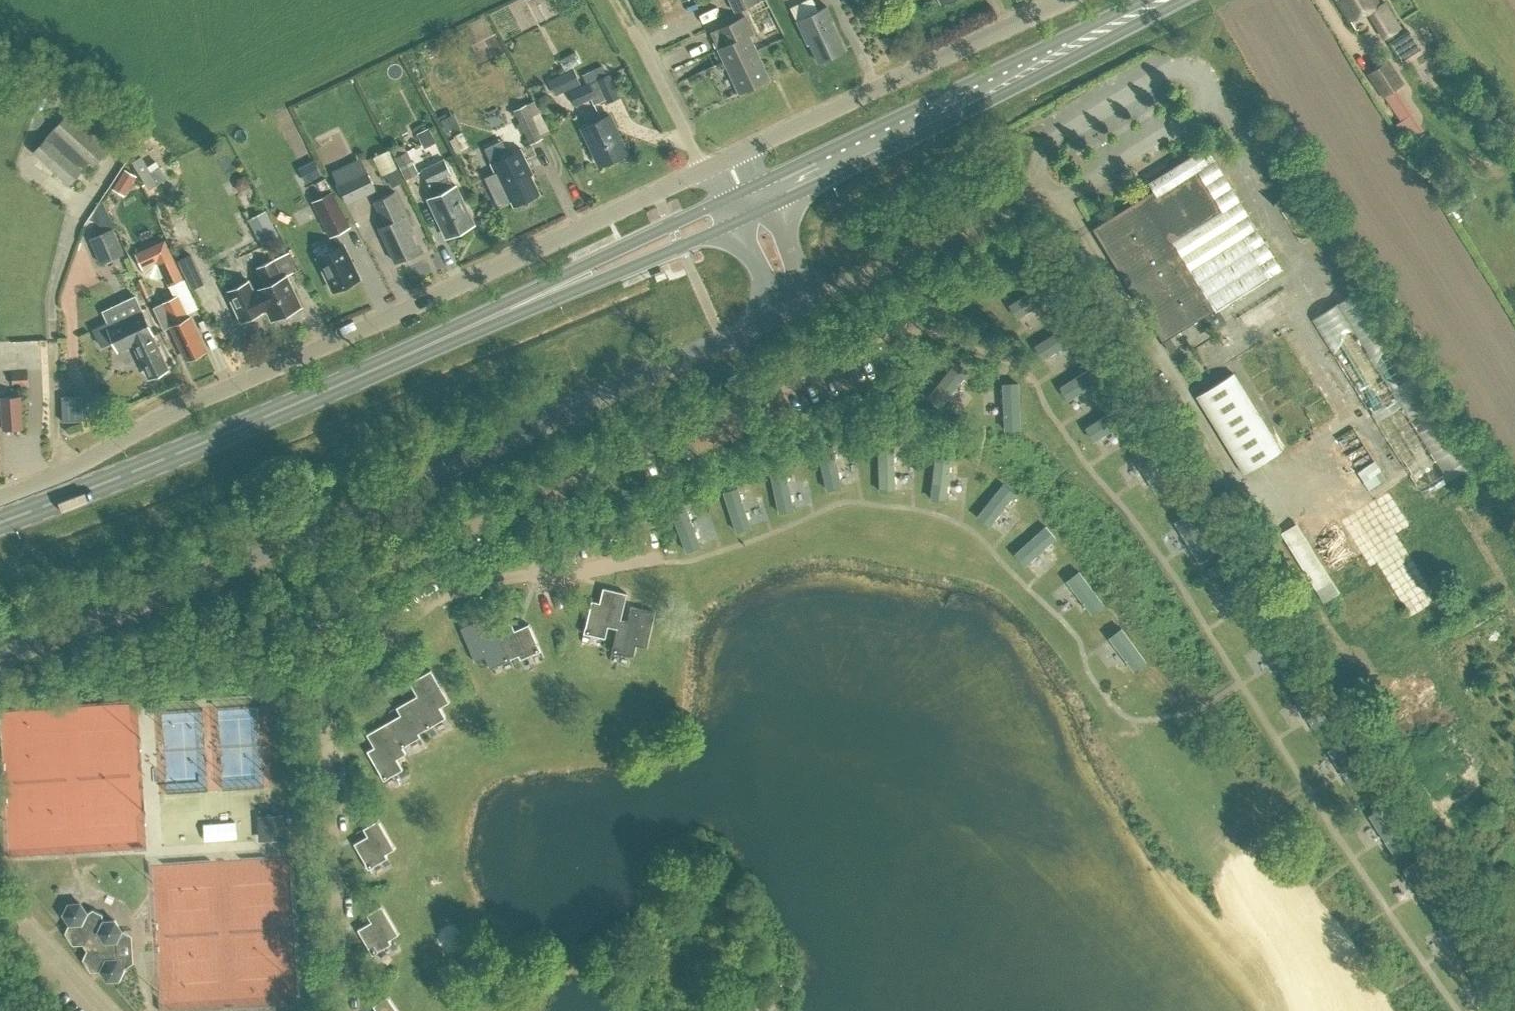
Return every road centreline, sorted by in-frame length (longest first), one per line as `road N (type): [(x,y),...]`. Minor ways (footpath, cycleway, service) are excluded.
road 1 (track): [(1460,1010),(1190,597),(1077,450),(1040,386),(934,330),(876,336),(364,576),(331,607),(314,647),(330,694)]
road 2 (unclassified): [(0,660),(725,339),(796,306),(790,293)]
road 3 (primary): [(0,521),(175,458),(731,207)]
road 4 (unclassified): [(712,166),(0,497)]
road 5 (primary): [(763,192),(1155,0)]
road 6 (unclassified): [(1062,0),(743,151)]
road 7 (track): [(689,138),(615,0)]

